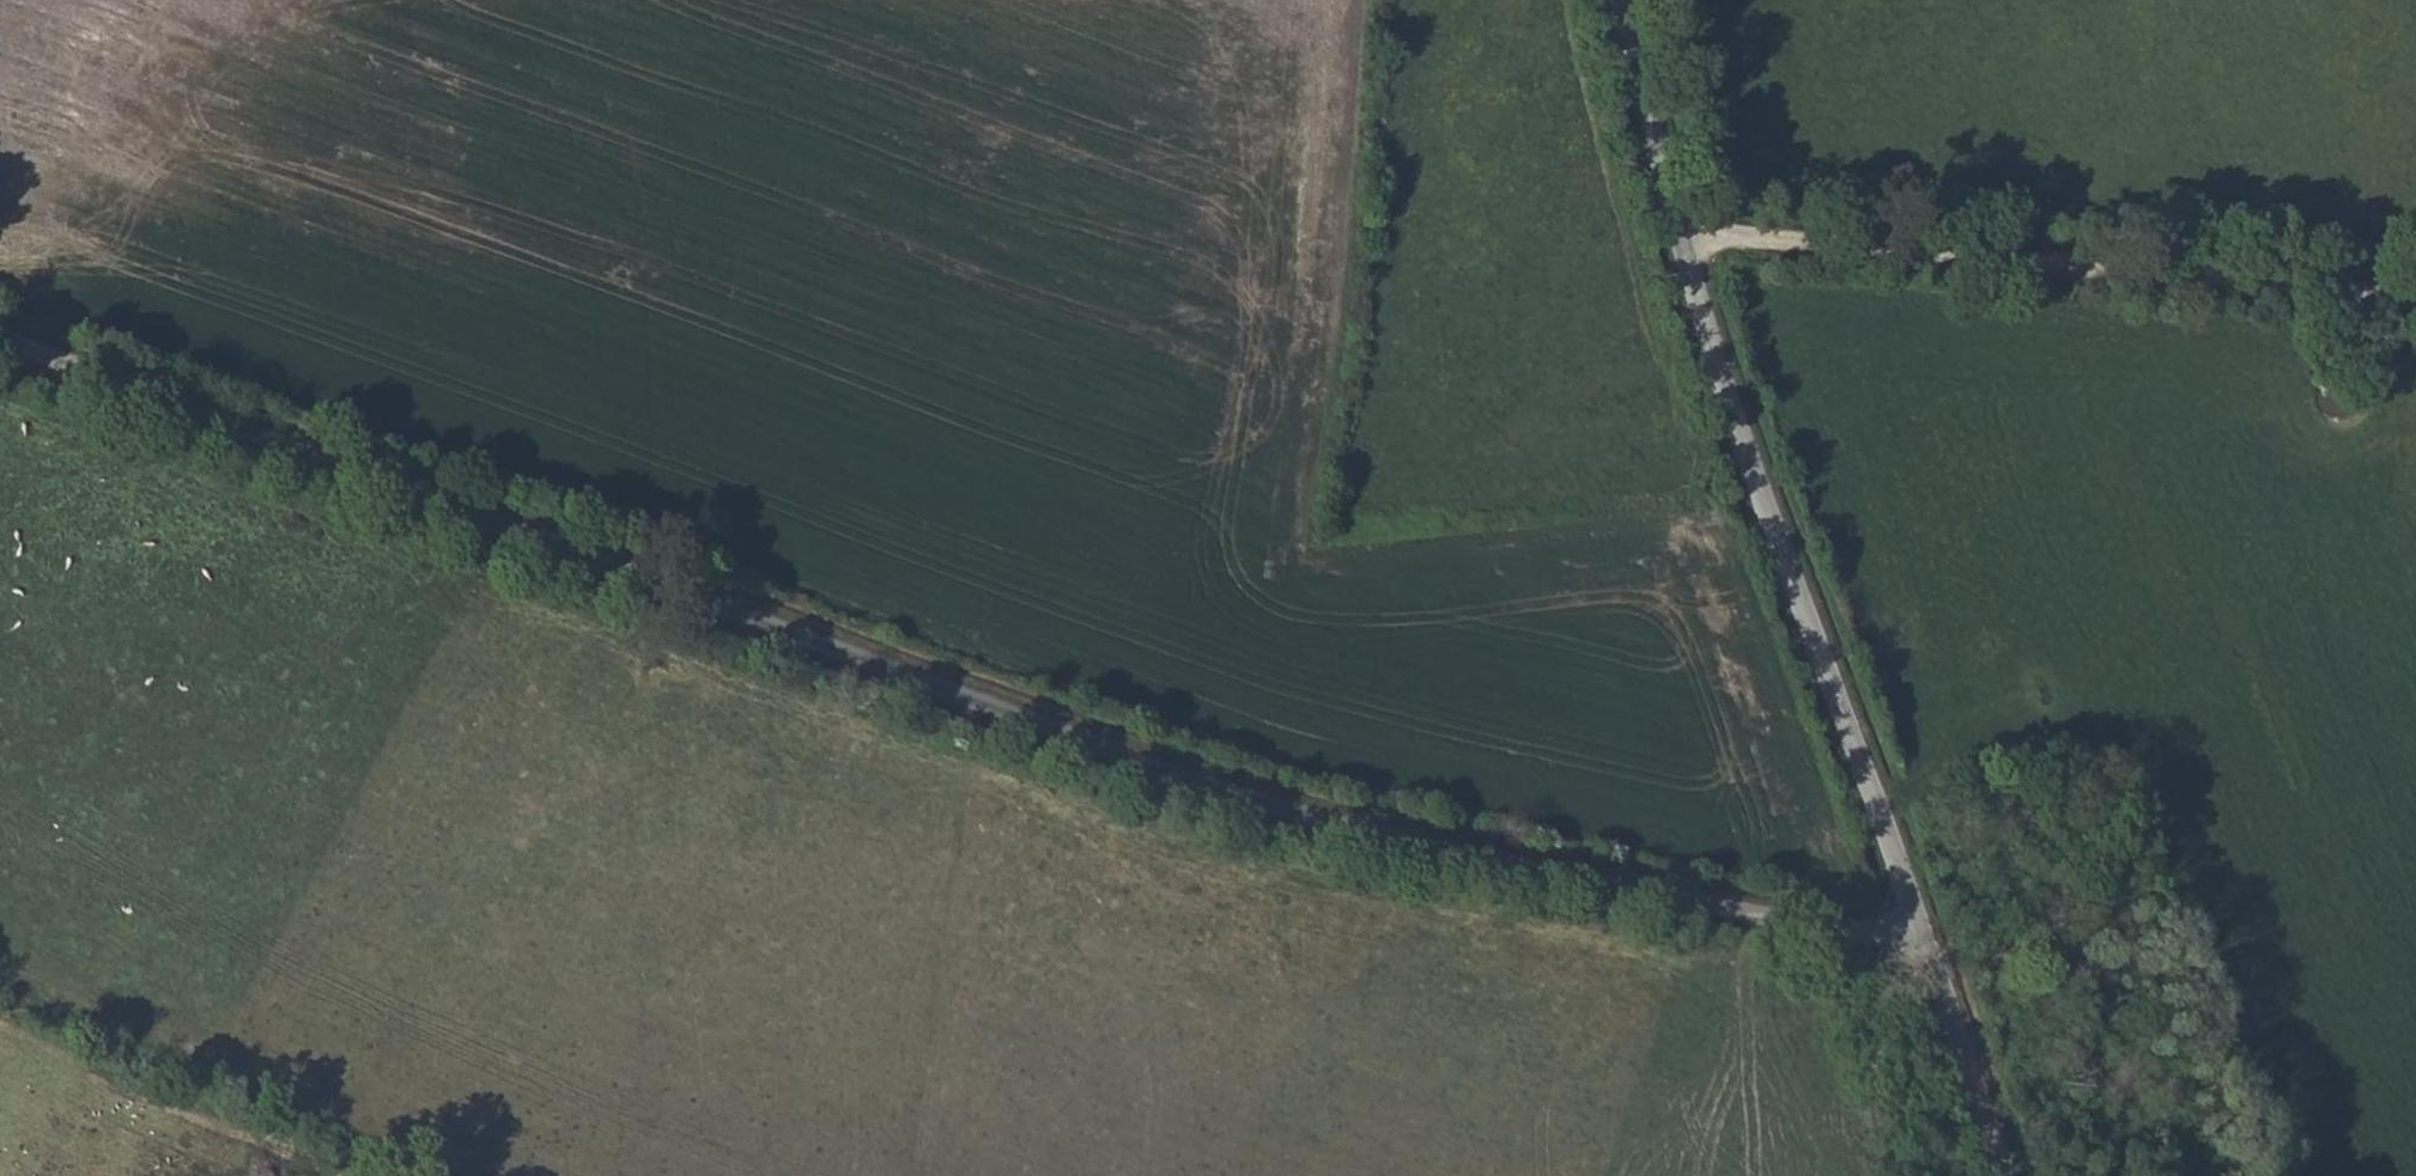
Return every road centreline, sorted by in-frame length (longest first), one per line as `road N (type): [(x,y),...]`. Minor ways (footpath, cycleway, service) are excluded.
road 1 (unclassified): [(0,329),(1331,829),(1845,927),(1921,923)]
road 2 (unclassified): [(1921,923),(1762,518),(1675,231),(1617,0)]
road 3 (track): [(1675,231),(2415,300)]
road 4 (unclassified): [(1997,1175),(1921,923)]

